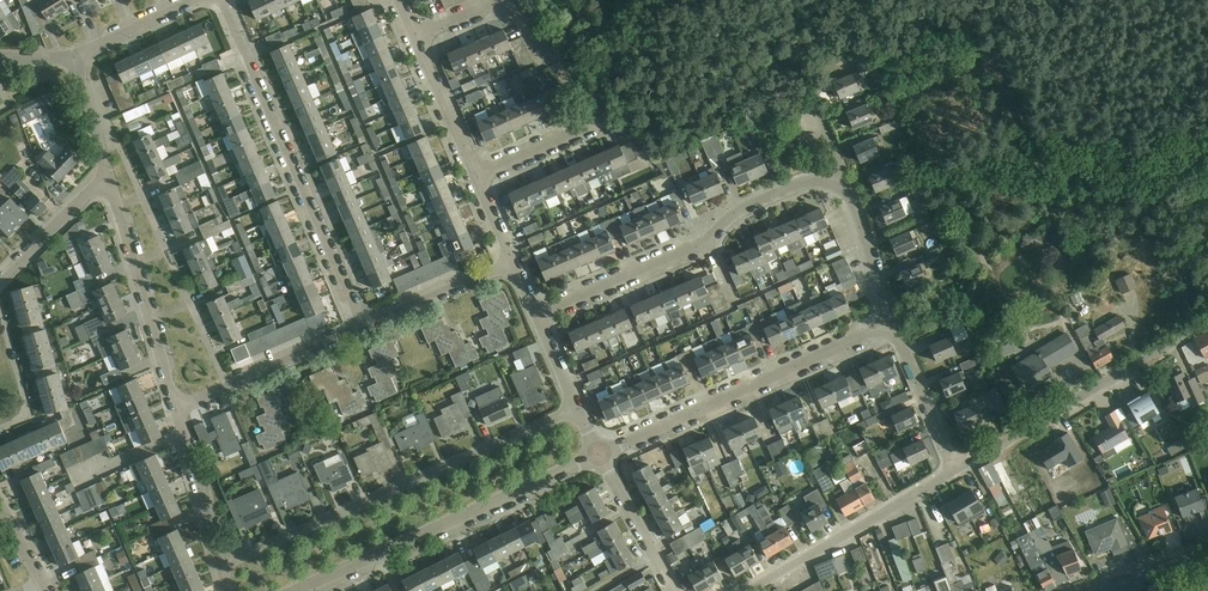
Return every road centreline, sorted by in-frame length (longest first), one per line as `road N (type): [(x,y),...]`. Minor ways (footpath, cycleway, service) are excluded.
road 1 (residential): [(889,323),(855,204),(844,188),(822,182),(745,206),(698,247),(540,316)]
road 2 (residential): [(224,565),(579,408)]
road 3 (residential): [(364,328),(223,0)]
road 4 (residential): [(302,590),(601,454)]
road 5 (residential): [(601,454),(889,323)]
road 6 (residential): [(1207,327),(958,474)]
road 7 (residential): [(176,408),(108,179)]
road 8 (residential): [(958,474),(751,590)]
road 9 (residential): [(477,177),(592,122),(551,57)]
road 10 (residential): [(176,408),(364,328)]
road 11 (residential): [(958,474),(889,323)]
road 12 (residential): [(415,37),(494,5),(509,7),(551,57)]
road 13 (residential): [(364,328),(514,260)]
road 14 (residential): [(224,565),(176,408)]
road 15 (residential): [(674,590),(601,454)]
road 16 (residential): [(477,177),(415,37)]
road 17 (residential): [(0,280),(108,179)]
road 18 (residential): [(76,57),(195,0)]
road 19 (residential): [(108,179),(76,57)]

